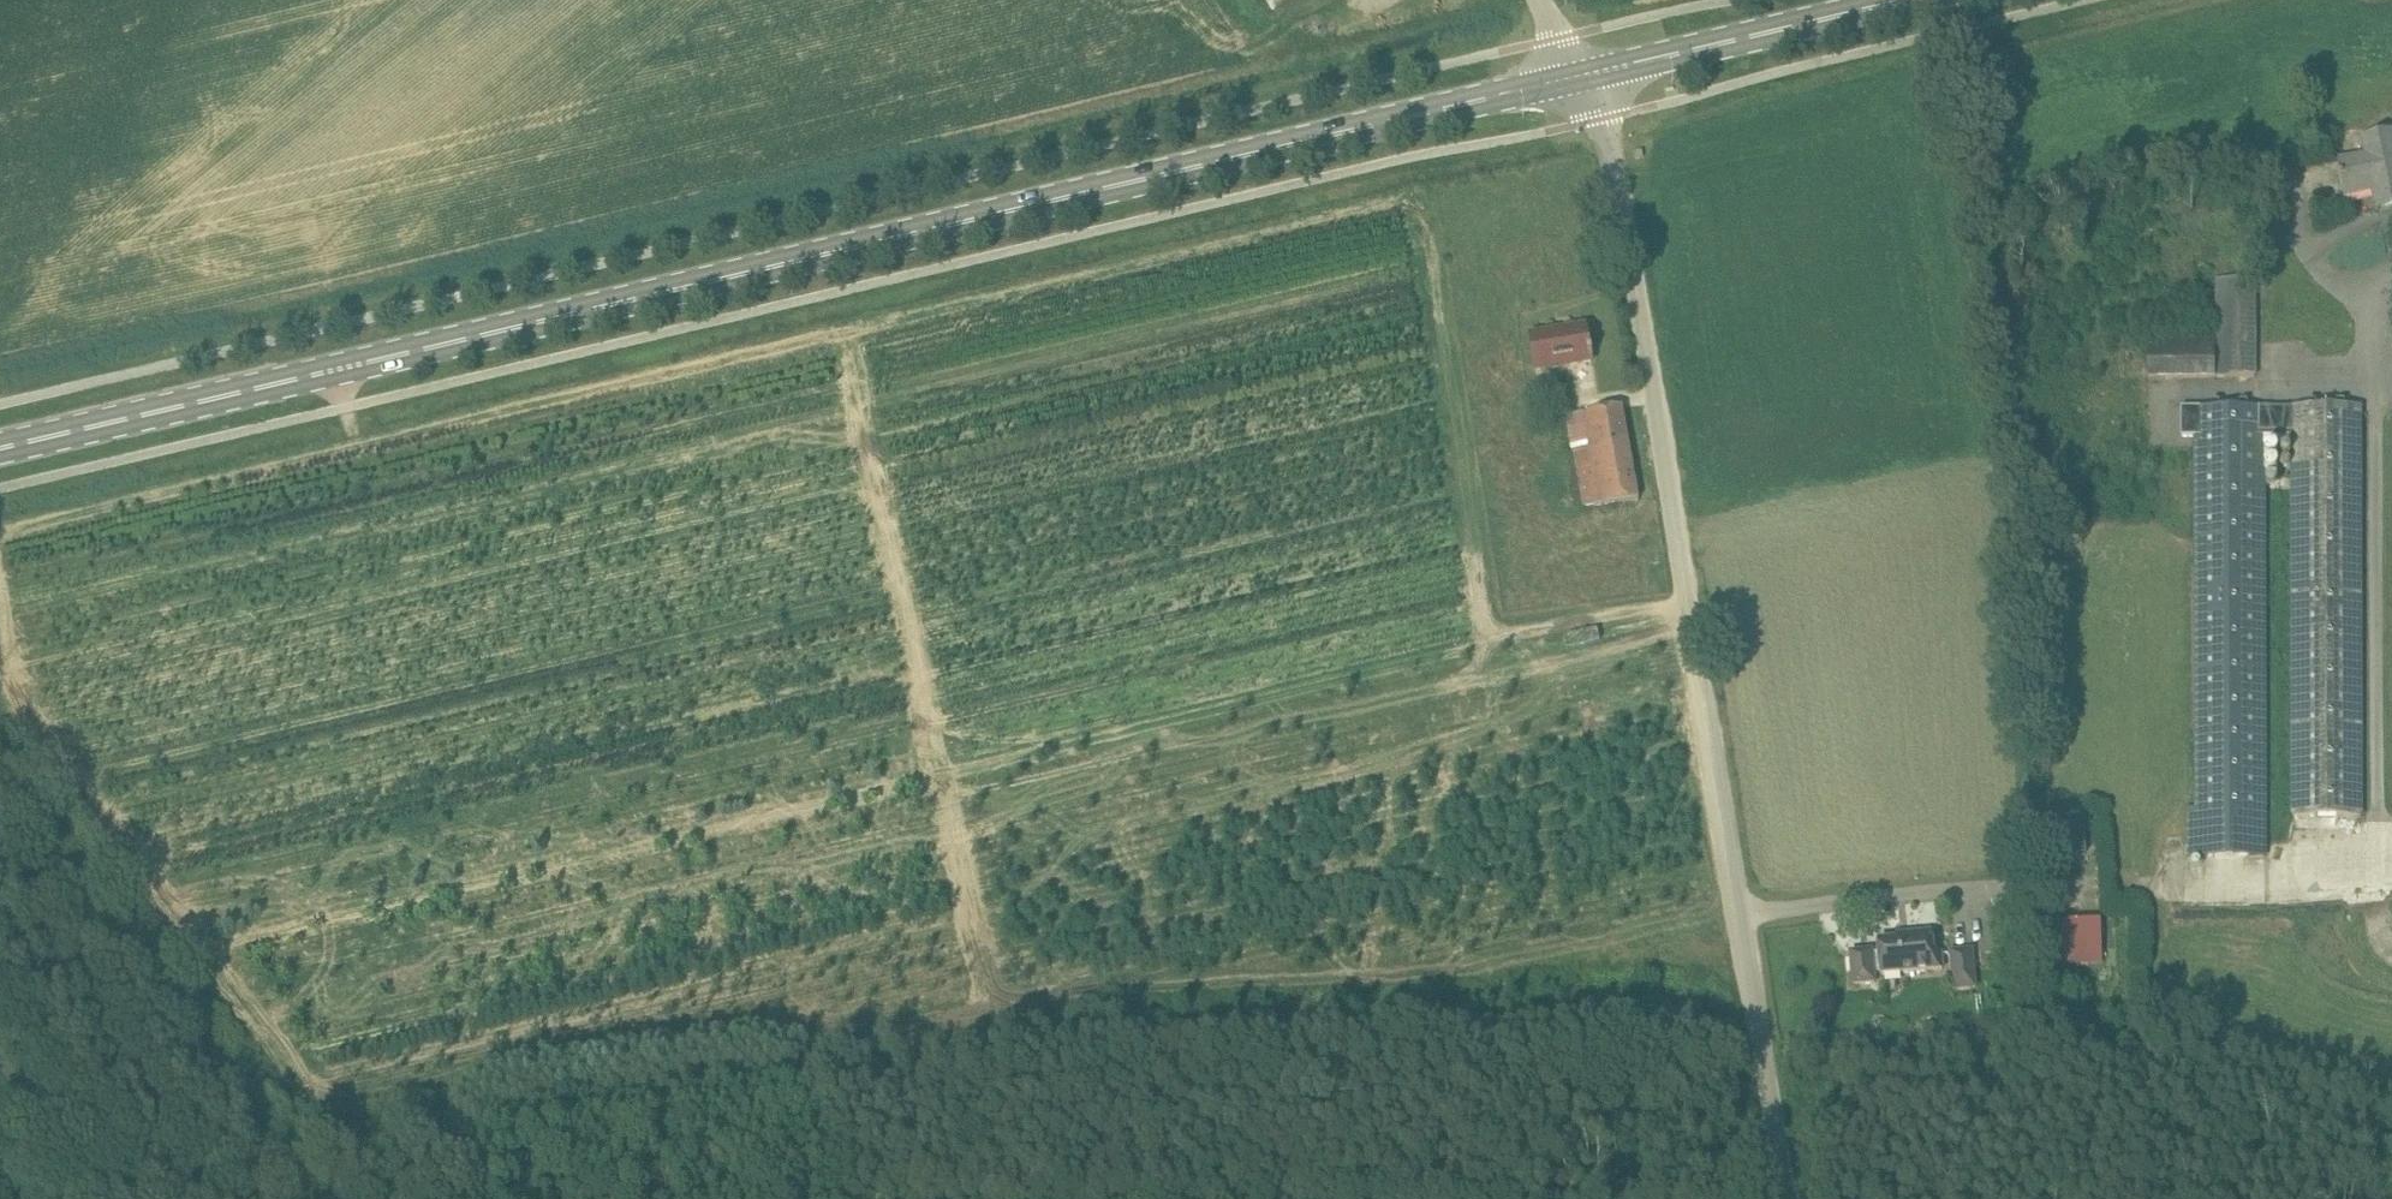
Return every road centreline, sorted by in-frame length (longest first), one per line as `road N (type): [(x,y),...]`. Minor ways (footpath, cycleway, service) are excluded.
road 1 (primary): [(1577,76),(68,439)]
road 2 (unclassified): [(1795,1198),(1615,151),(1577,76)]
road 3 (primary): [(1904,0),(1577,76)]
road 4 (unclassified): [(86,1198),(0,1042)]

